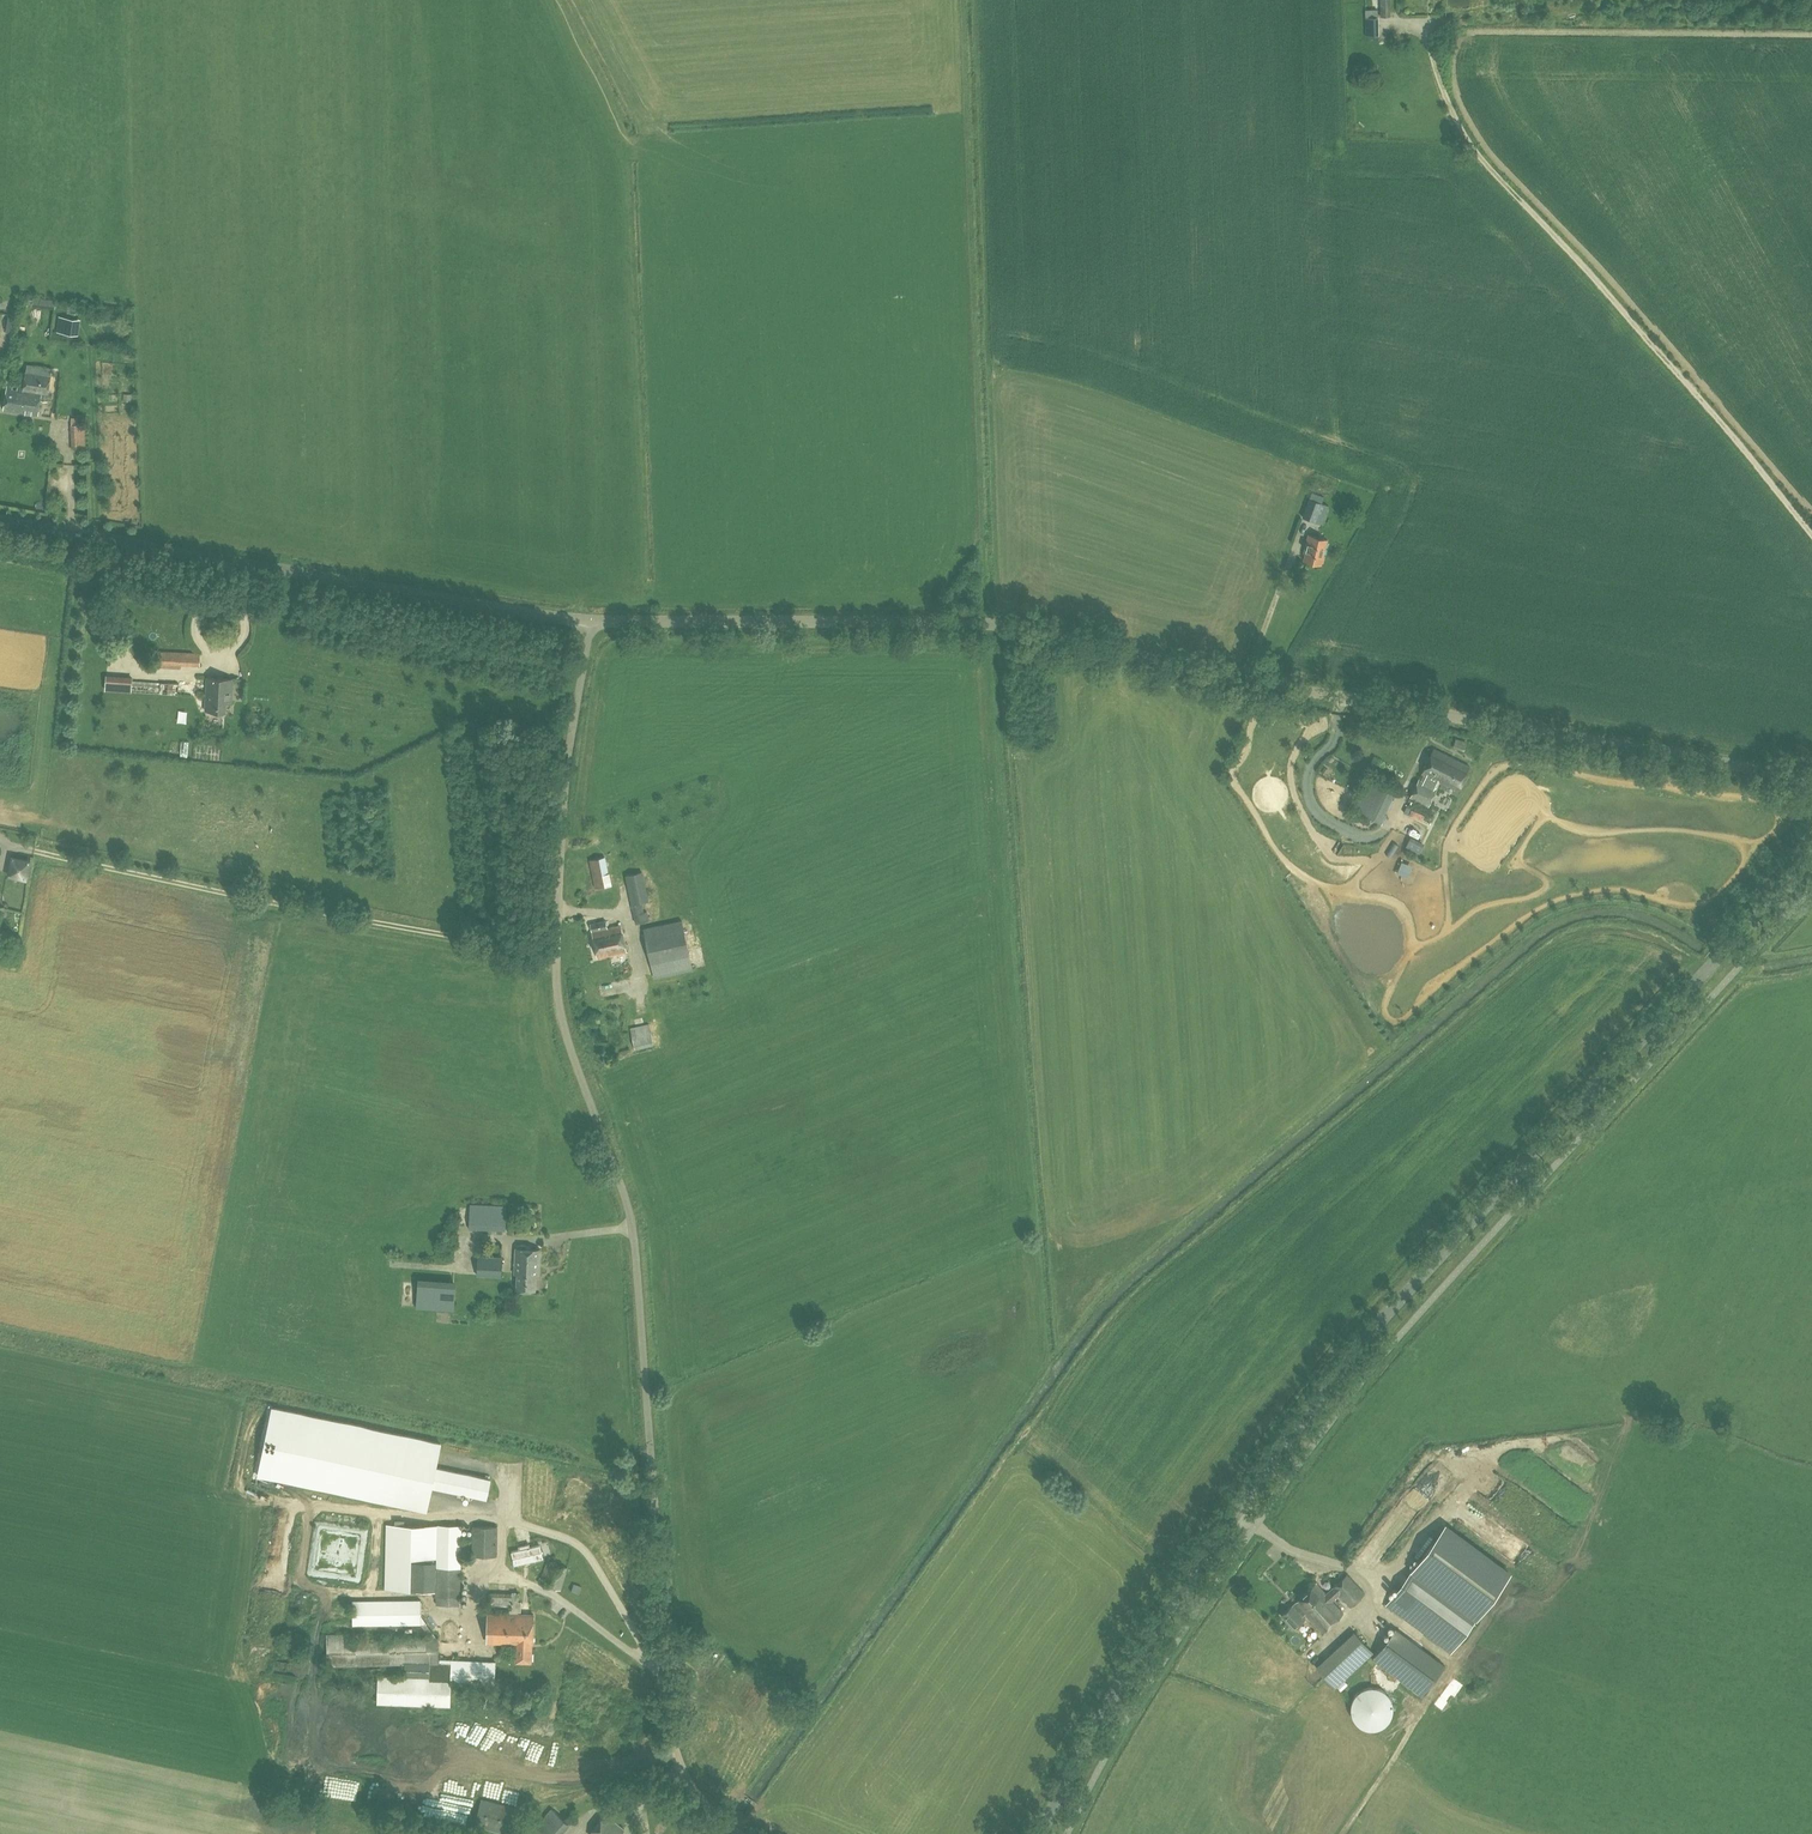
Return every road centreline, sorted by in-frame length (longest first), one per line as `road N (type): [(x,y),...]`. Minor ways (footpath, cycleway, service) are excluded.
road 1 (unclassified): [(739,1833),(684,1772),(673,1731),(636,1247),(557,993),(566,790),(589,620)]
road 2 (secondary): [(1042,1833),(1137,1659),(1388,1313),(1811,858)]
road 3 (tertiary): [(1811,784),(1003,627),(589,620)]
road 4 (track): [(1811,530),(1567,244),(1467,143),(1426,33)]
road 5 (tertiary): [(589,620),(0,524)]

